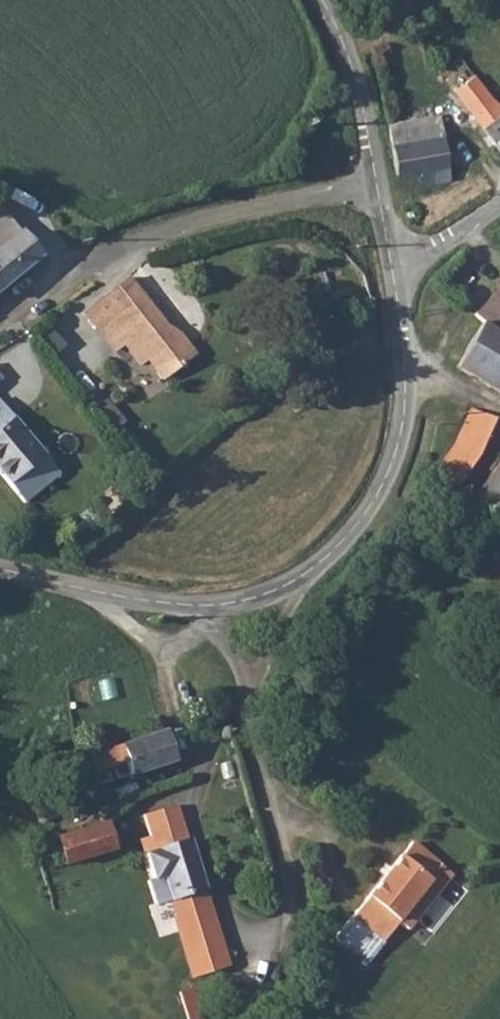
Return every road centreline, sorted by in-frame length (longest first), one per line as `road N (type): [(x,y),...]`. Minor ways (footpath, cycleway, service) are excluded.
road 1 (unclassified): [(297,582),(276,628),(265,714),(289,914),(271,994)]
road 2 (unclassified): [(382,191),(184,226),(111,254),(0,317)]
road 3 (unclassified): [(297,582),(373,511),(390,470),(404,418),(402,282)]
road 4 (unclassified): [(0,574),(157,608),(222,608),(297,582)]
road 5 (unclassified): [(382,191),(349,43),(322,0)]
road 6 (unclassified): [(499,206),(402,282)]

